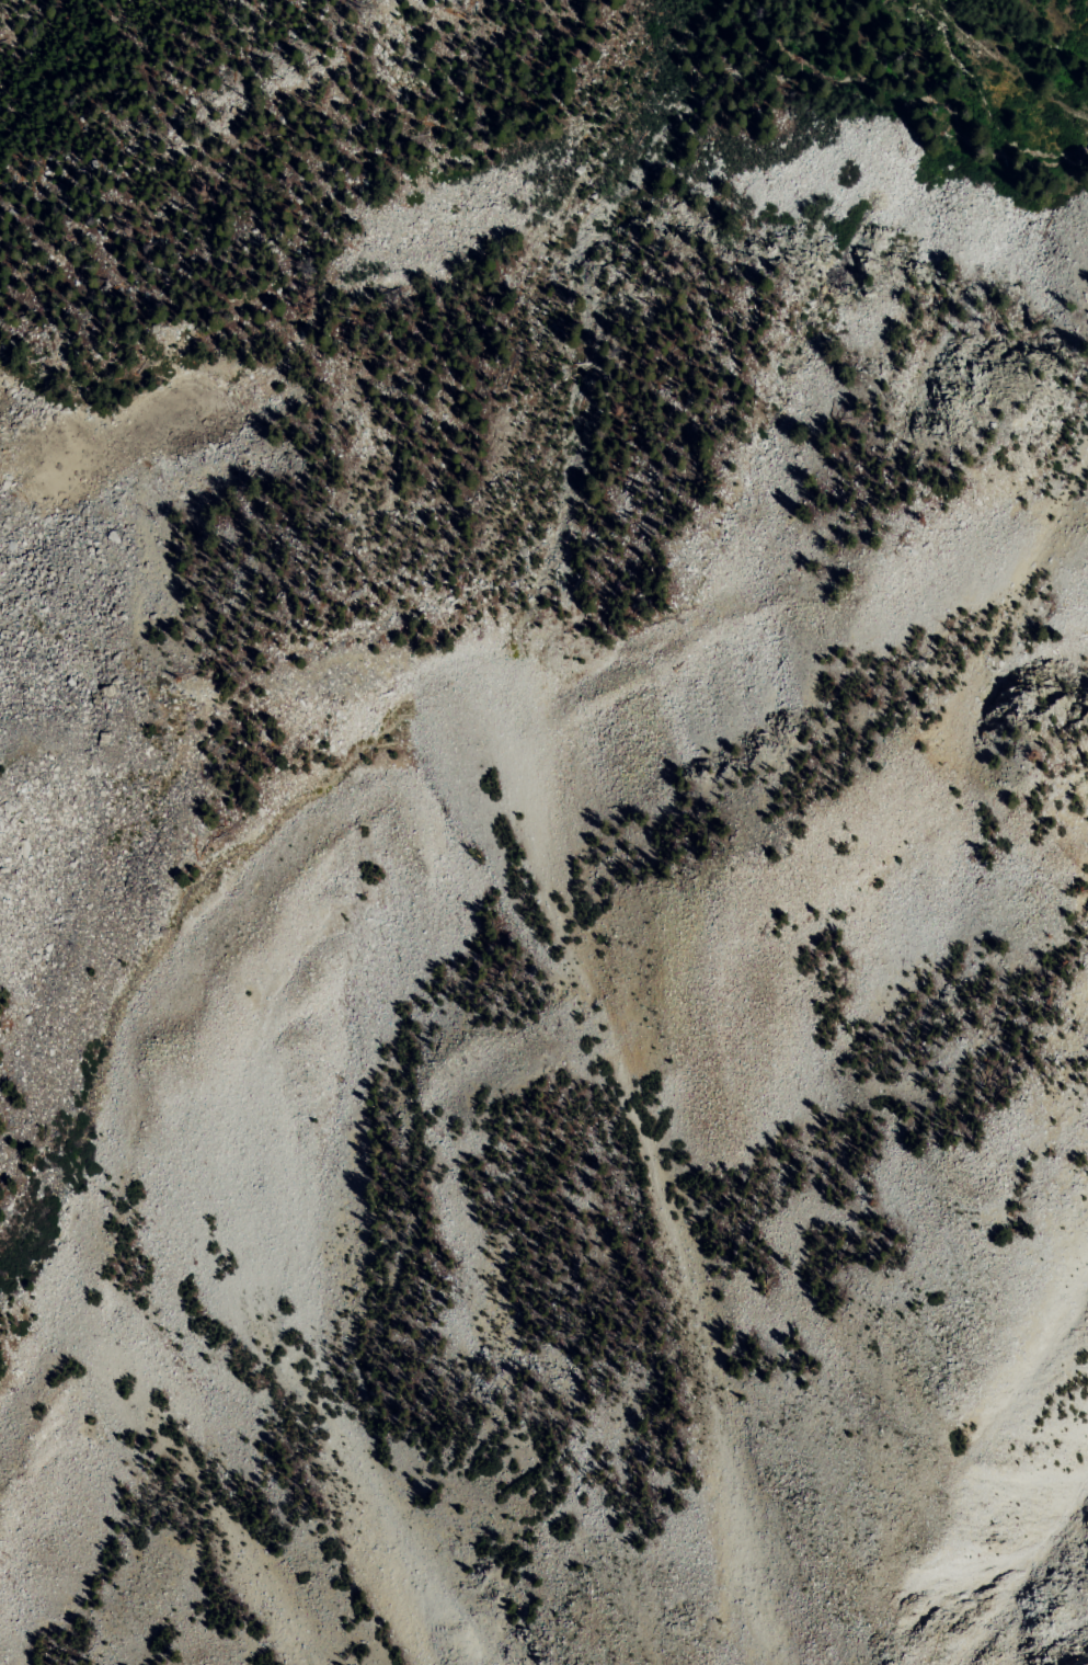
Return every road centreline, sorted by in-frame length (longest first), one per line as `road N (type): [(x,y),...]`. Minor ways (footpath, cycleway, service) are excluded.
road 1 (track): [(1087,118),(1050,99),(929,0)]

